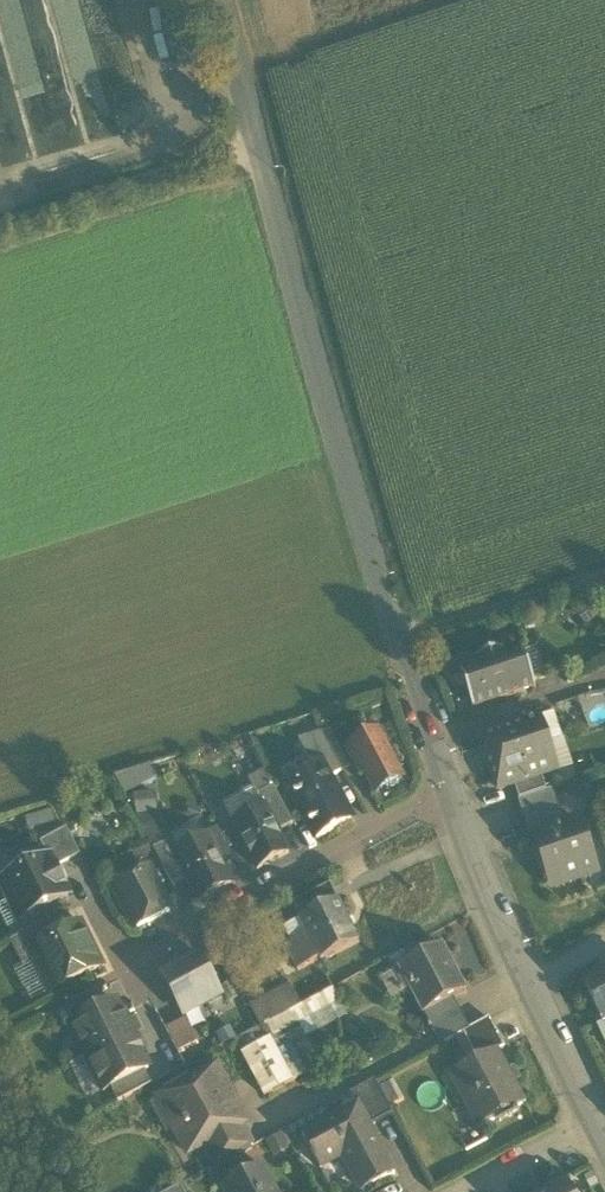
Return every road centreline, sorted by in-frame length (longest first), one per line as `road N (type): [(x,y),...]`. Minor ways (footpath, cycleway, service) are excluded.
road 1 (unclassified): [(263,140),(343,444),(408,642)]
road 2 (residential): [(455,788),(125,968)]
road 3 (unclassified): [(0,224),(263,140)]
road 4 (residential): [(455,788),(535,981)]
road 5 (track): [(604,576),(408,642)]
road 6 (residential): [(437,732),(604,679)]
road 7 (track): [(0,1044),(74,1191)]
road 8 (residential): [(535,981),(600,1125)]
road 9 (residential): [(600,1125),(467,1191)]
road 10 (unclassified): [(227,0),(263,140)]

